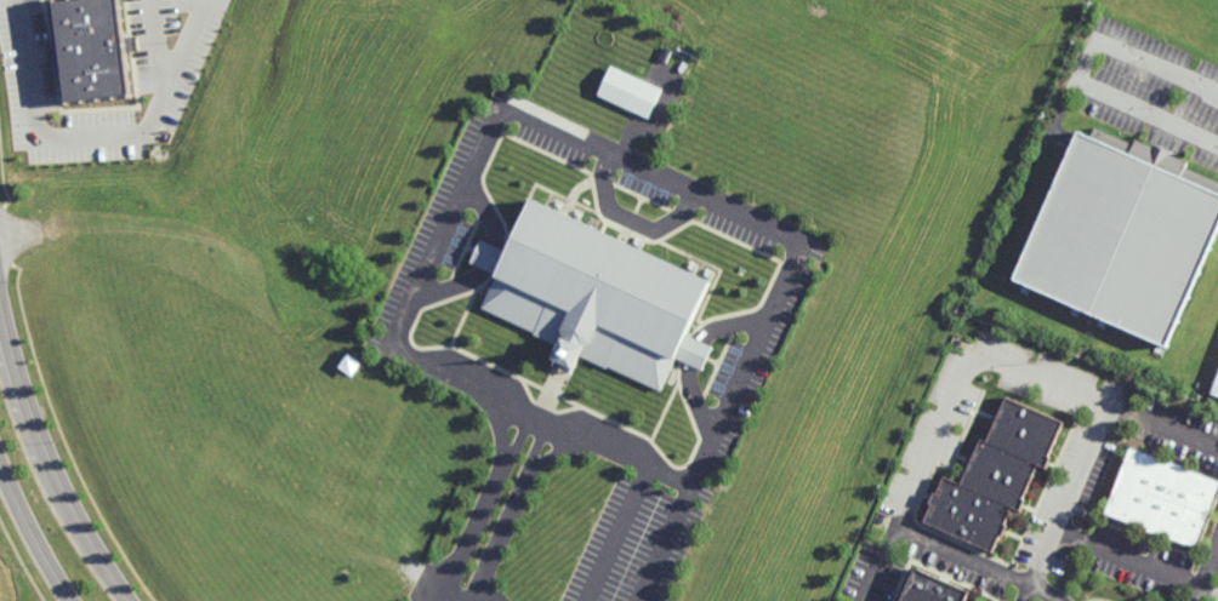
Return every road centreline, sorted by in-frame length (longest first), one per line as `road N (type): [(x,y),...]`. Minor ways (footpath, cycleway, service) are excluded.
road 1 (secondary): [(127,600),(45,458),(0,323)]
road 2 (secondary): [(0,461),(70,600)]

